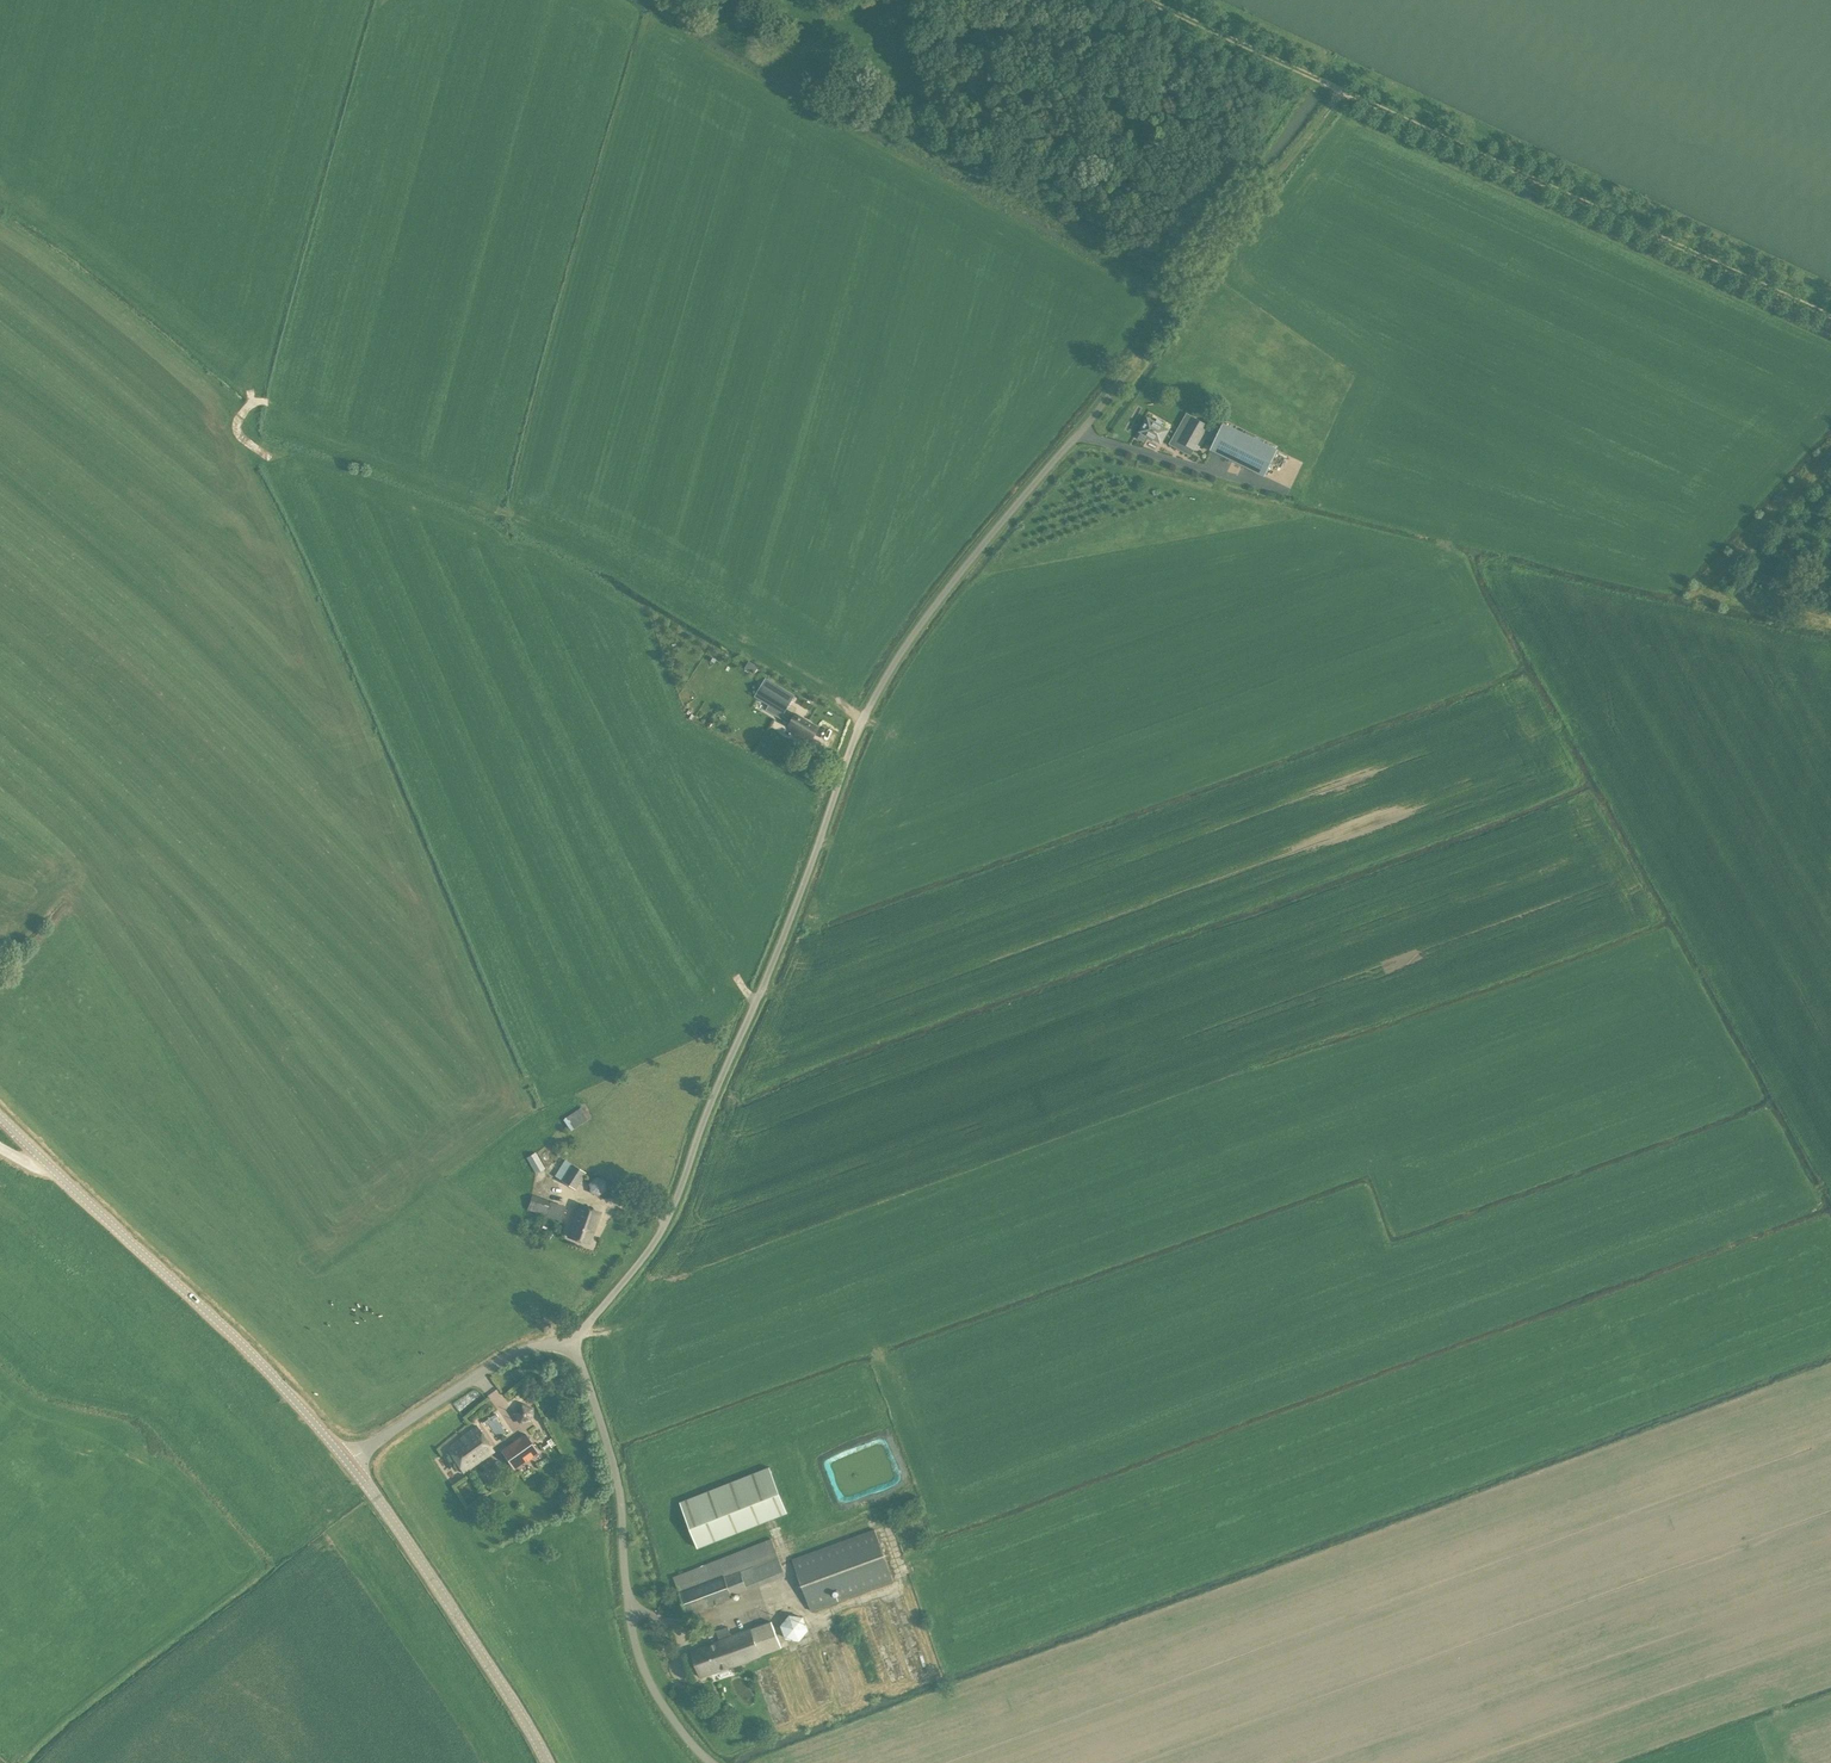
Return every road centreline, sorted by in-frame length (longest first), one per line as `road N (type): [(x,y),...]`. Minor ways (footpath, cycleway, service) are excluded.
road 1 (unclassified): [(568,1346),(670,1212),(844,767),(892,668),(1128,373),(1199,266)]
road 2 (track): [(1830,317),(1341,91)]
road 3 (tertiary): [(347,1461),(267,1370),(0,1118)]
road 4 (unclassified): [(709,1762),(653,1693),(635,1646),(620,1494),(606,1436),(568,1346)]
road 5 (tertiary): [(546,1762),(347,1461)]
road 6 (unclassified): [(347,1461),(515,1352),(568,1346)]
road 7 (track): [(1199,266),(1341,91)]
road 8 (track): [(1341,91),(1144,0)]

